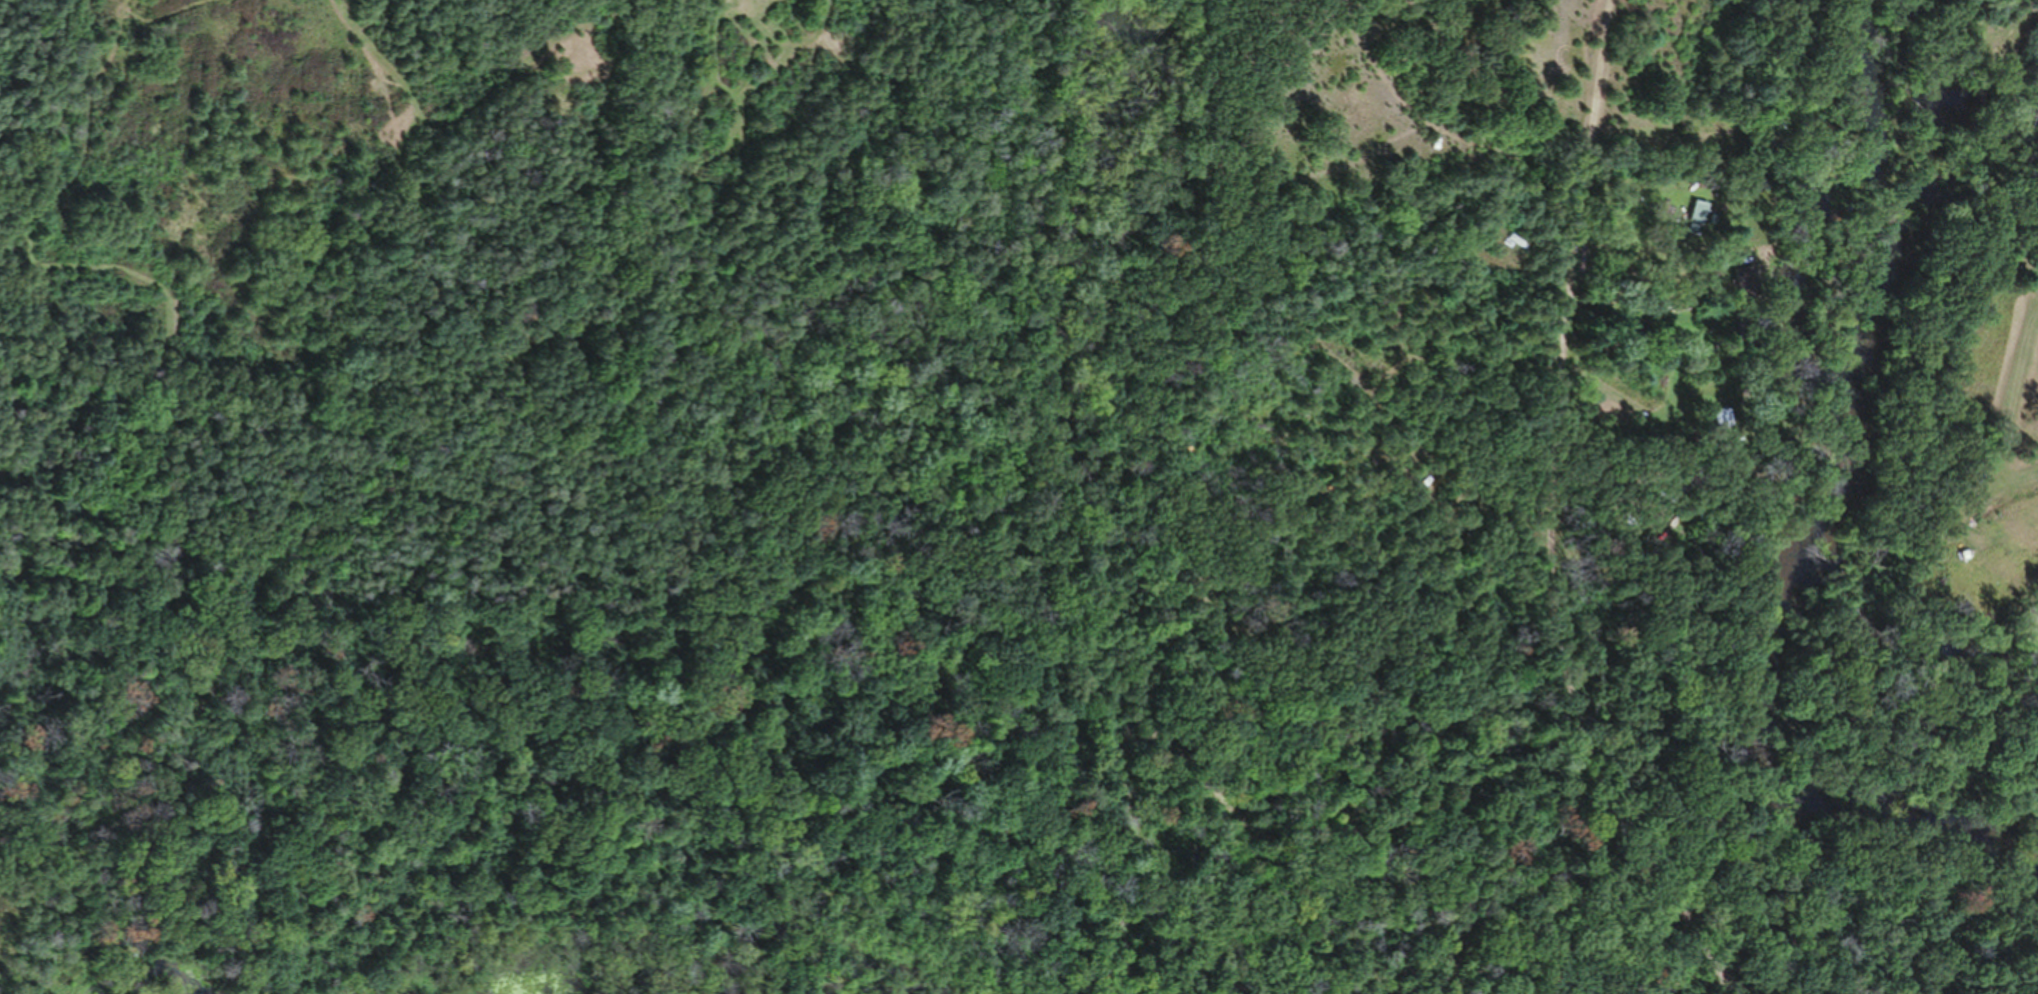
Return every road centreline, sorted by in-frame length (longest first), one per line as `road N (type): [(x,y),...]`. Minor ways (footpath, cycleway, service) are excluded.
road 1 (residential): [(807,542),(885,551),(1003,609),(1264,837),(1305,860),(1446,915),(1744,993)]
road 2 (residential): [(1733,991),(1611,798),(1571,691),(1551,592),(1562,323),(1612,0)]

